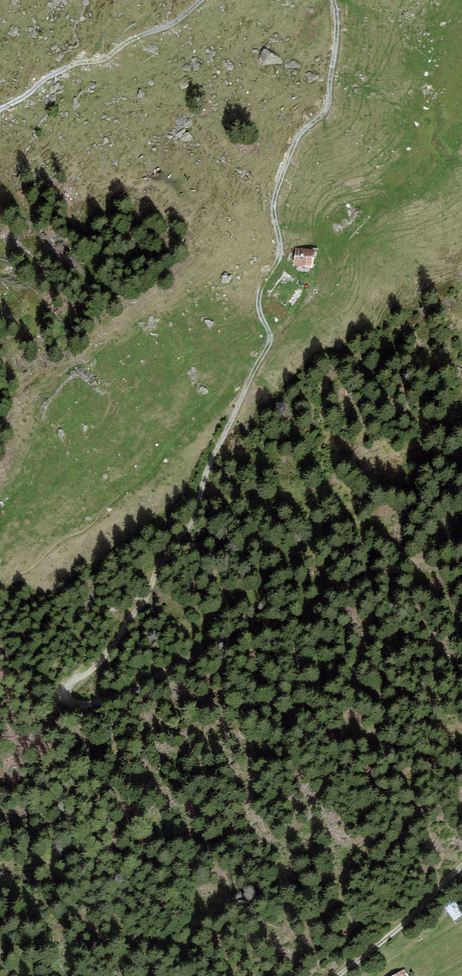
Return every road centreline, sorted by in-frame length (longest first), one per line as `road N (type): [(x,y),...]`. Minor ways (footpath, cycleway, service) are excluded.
road 1 (track): [(333,0),(342,18),(332,111),(304,136),(277,187),(281,254),(259,305),(270,337),(187,528),(101,661),(71,687)]
road 2 (track): [(461,535),(134,688),(90,700),(71,699),(71,687)]
road 3 (track): [(269,334),(252,337),(228,389),(148,473),(113,497),(98,521),(0,586)]
road 4 (track): [(0,113),(70,69),(109,61),(127,45),(179,27),(208,0)]
road 5 (track): [(334,975),(461,861)]

